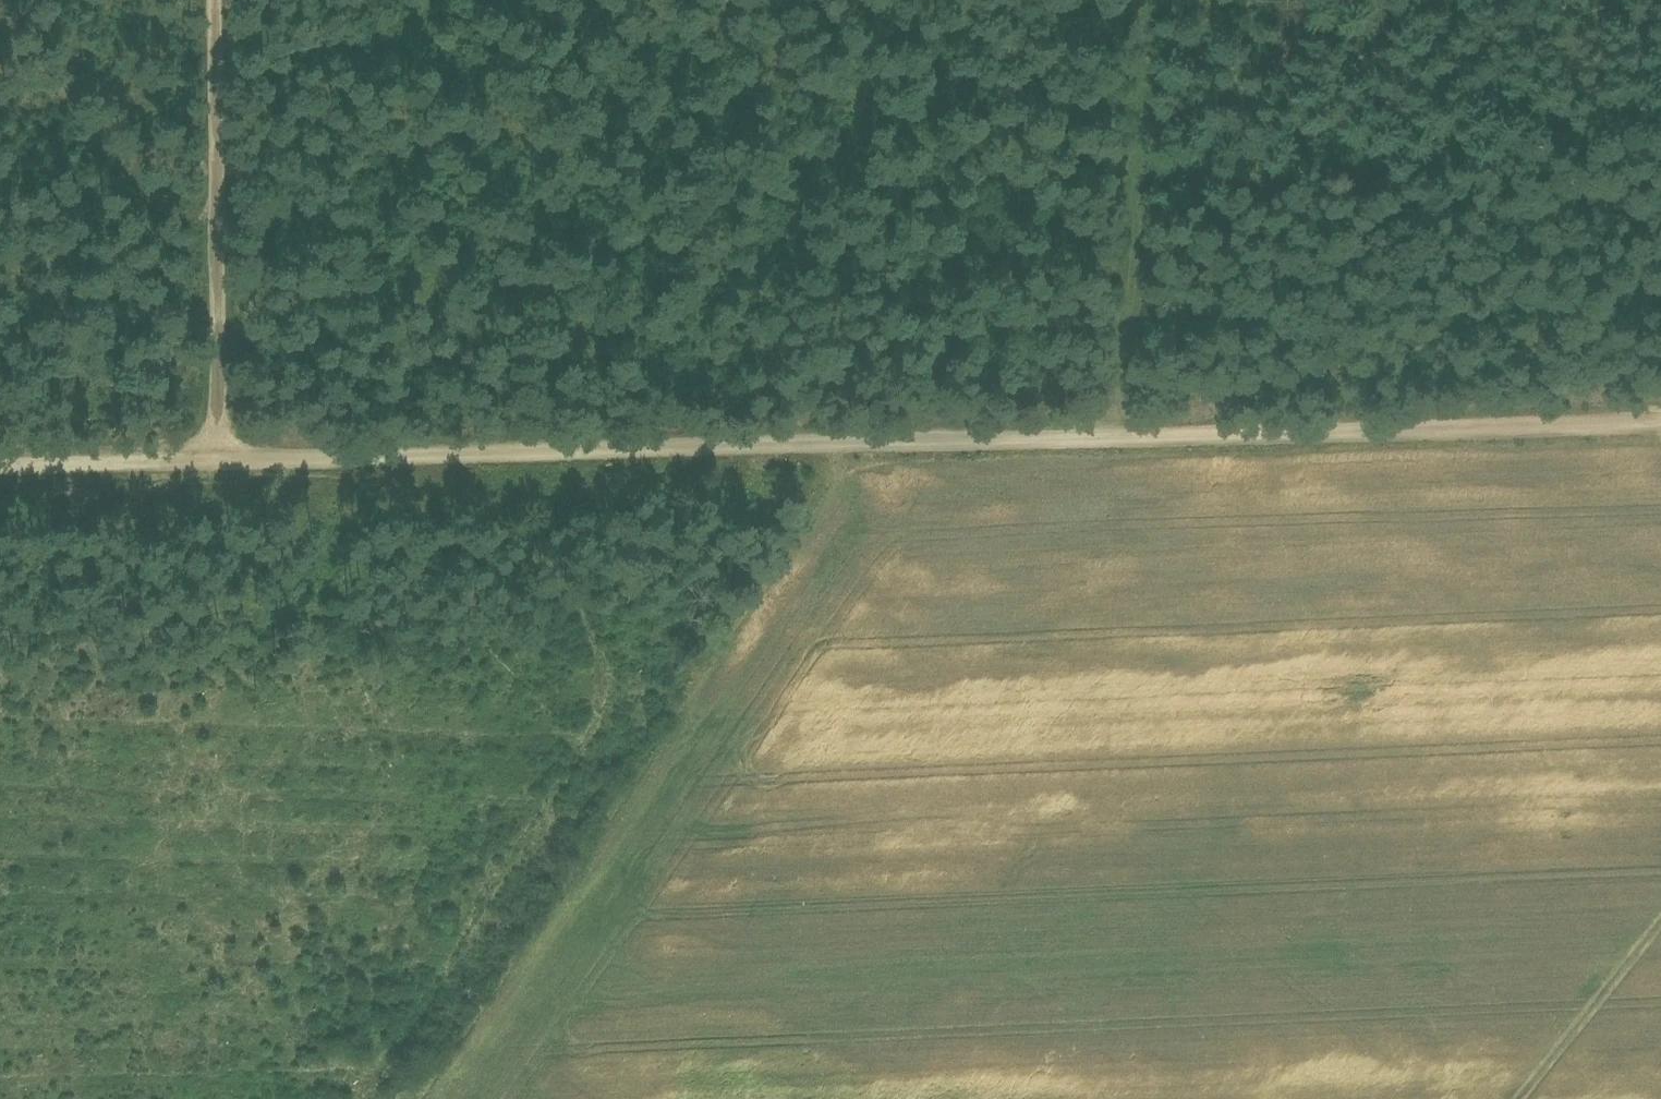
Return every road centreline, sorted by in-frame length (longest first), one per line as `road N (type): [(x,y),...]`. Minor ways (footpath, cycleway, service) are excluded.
road 1 (track): [(0,462),(1660,420)]
road 2 (track): [(223,457),(210,0)]
road 3 (track): [(1118,434),(1118,357),(1137,297),(1140,0)]

